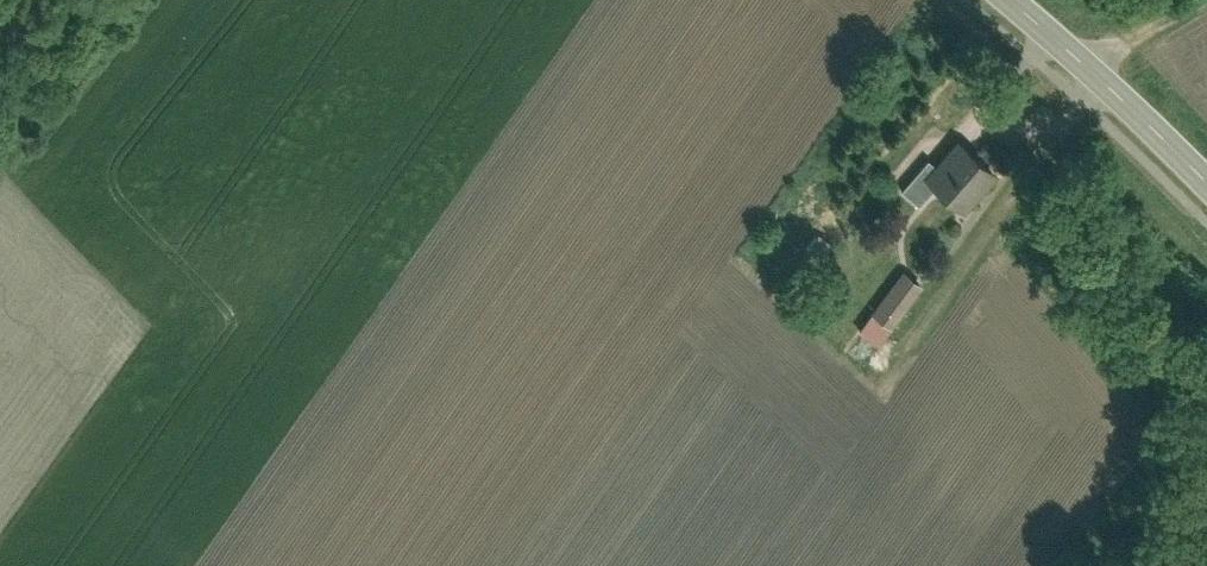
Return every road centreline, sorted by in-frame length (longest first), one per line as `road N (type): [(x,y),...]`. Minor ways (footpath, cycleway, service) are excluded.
road 1 (tertiary): [(1006,0),(1206,189)]

